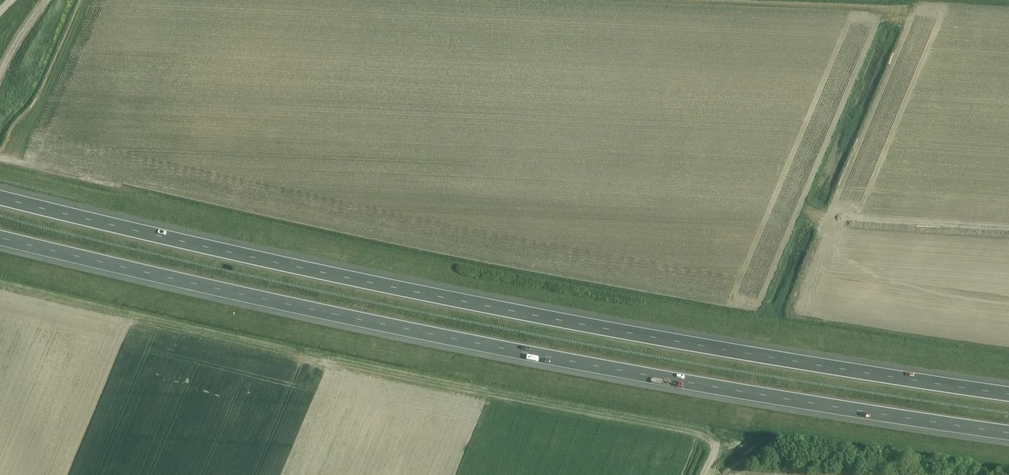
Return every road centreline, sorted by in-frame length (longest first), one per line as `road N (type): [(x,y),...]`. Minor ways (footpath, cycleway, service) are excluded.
road 1 (motorway): [(1008,393),(437,296),(0,196)]
road 2 (motorway): [(0,236),(439,334),(731,390),(1008,432)]
road 3 (track): [(1008,228),(827,217)]
road 4 (track): [(0,157),(136,187)]

